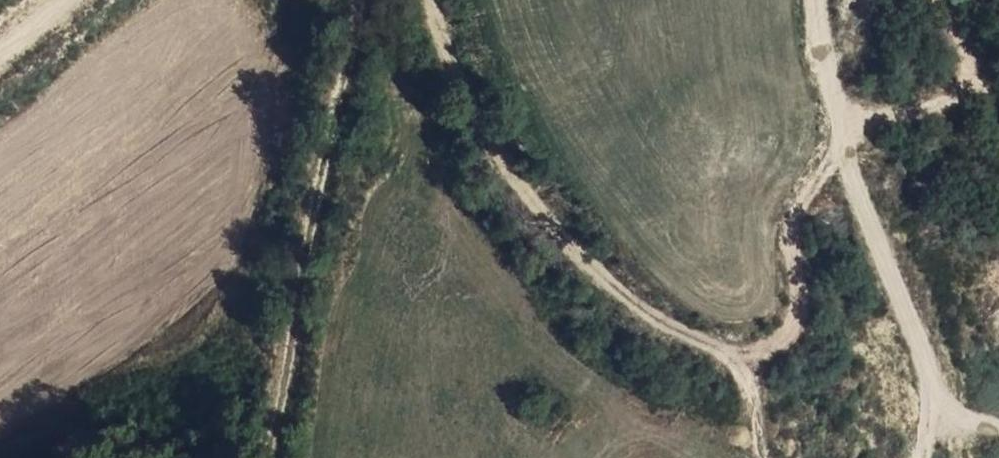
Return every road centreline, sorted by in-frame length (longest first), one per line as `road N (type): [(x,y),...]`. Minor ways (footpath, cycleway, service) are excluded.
road 1 (track): [(433,0),(459,82),(501,165),(540,219),(654,321),(719,347),(785,346),(803,314),(789,235),(845,146),(960,106),(986,66)]
road 2 (track): [(818,0),(845,146),(951,417),(998,435)]
road 3 (track): [(265,457),(357,0)]

